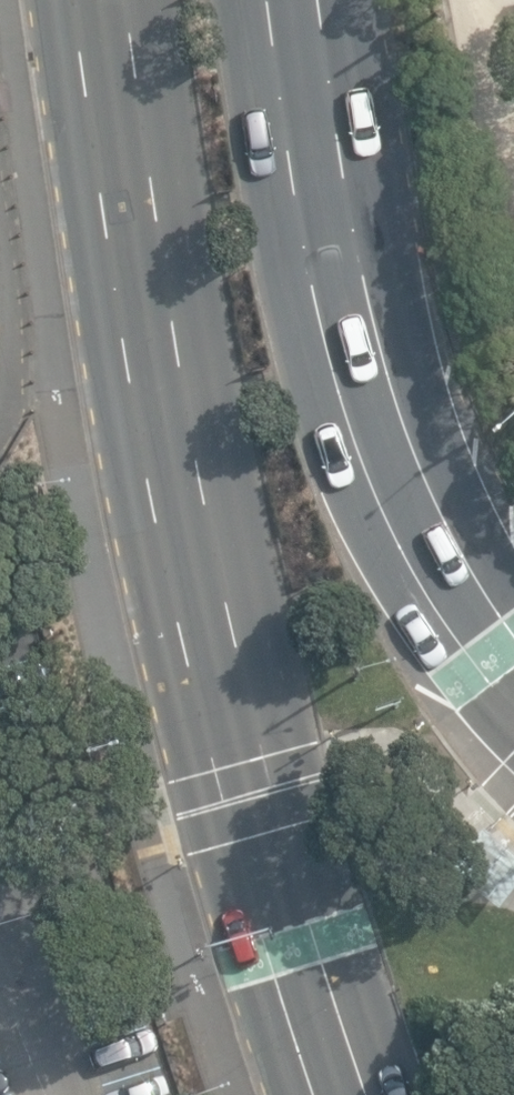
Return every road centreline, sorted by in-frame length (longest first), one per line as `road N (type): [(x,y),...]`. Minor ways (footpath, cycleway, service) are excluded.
road 1 (primary): [(370,1094),(223,625),(144,238),(108,0)]
road 2 (primary): [(300,0),(331,232),(382,431),(455,584),(513,662)]

